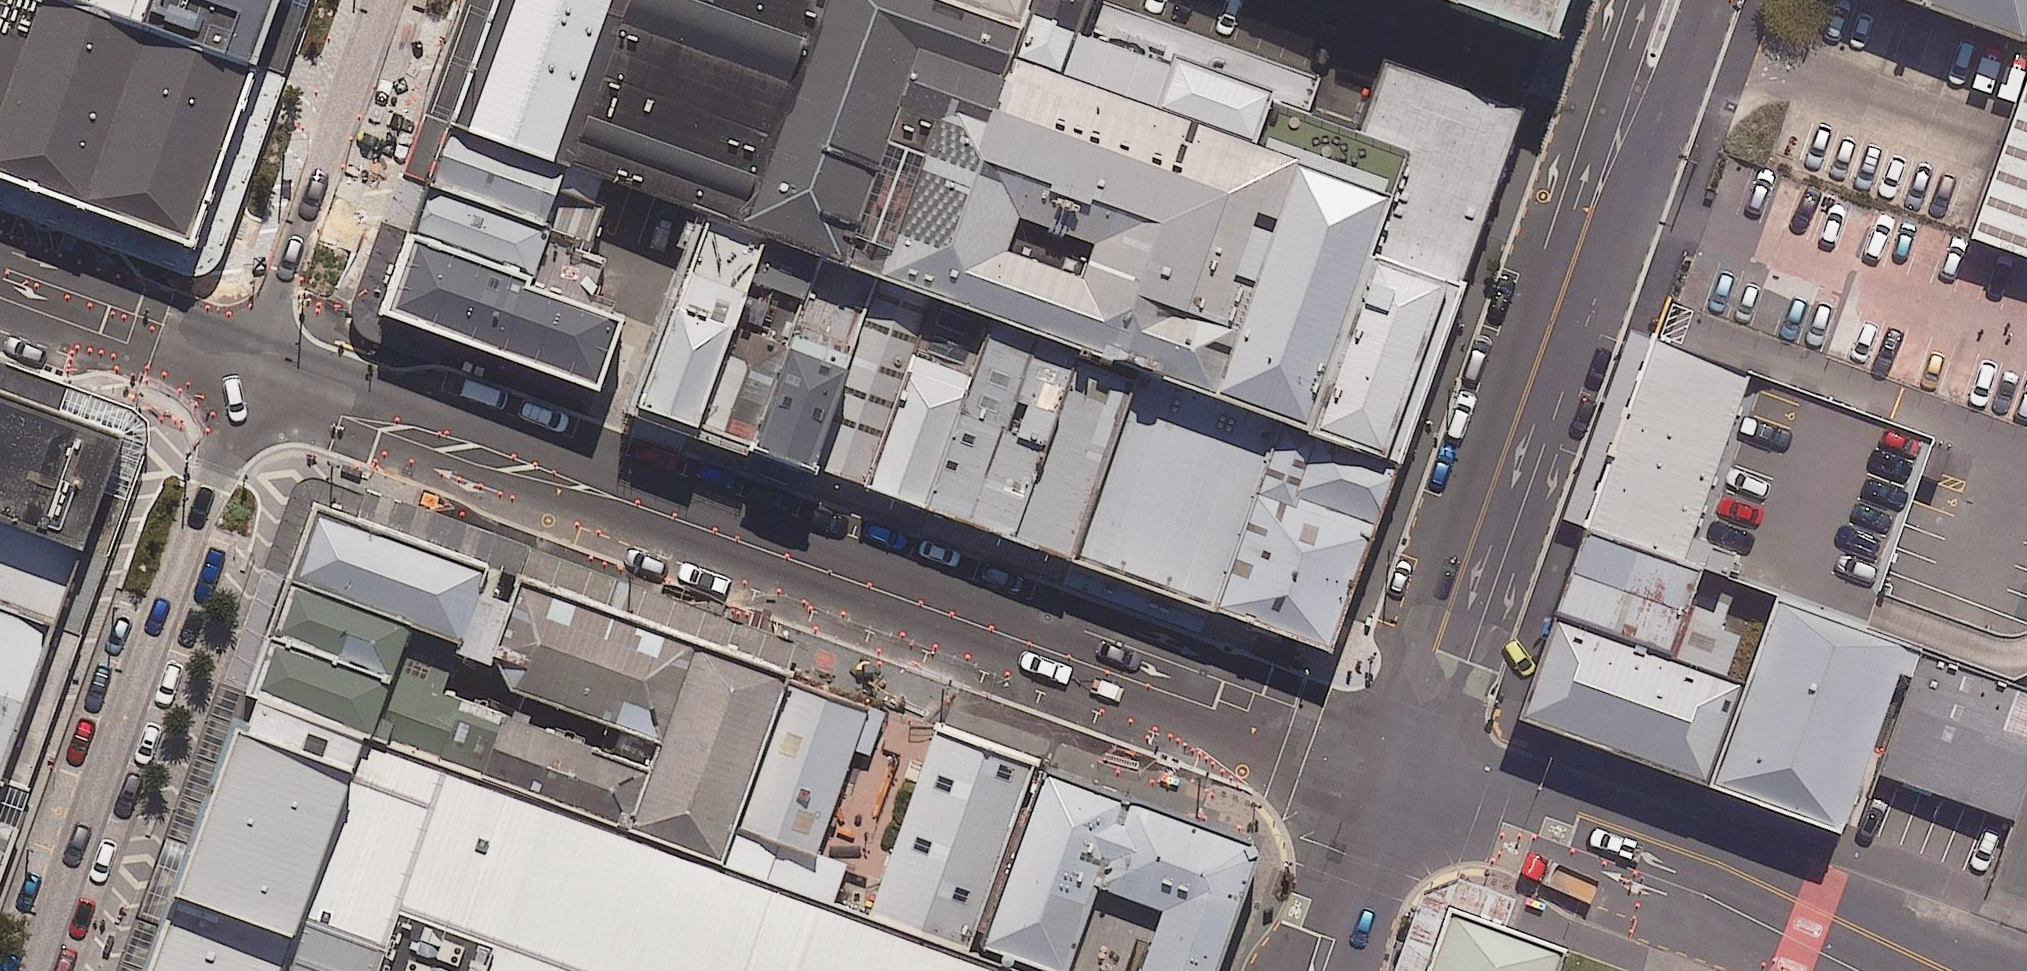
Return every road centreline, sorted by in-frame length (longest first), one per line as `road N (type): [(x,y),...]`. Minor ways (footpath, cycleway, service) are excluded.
road 1 (tertiary): [(254,371),(1398,773)]
road 2 (tertiary): [(1624,114),(1398,773)]
road 3 (residential): [(254,371),(34,970)]
road 4 (tertiary): [(1398,773),(1937,970)]
road 5 (residential): [(382,0),(254,371)]
road 6 (tertiary): [(0,279),(254,371)]
road 7 (tertiary): [(1398,773),(1326,970)]
road 8 (tertiary): [(1699,0),(1672,75),(1624,114)]

